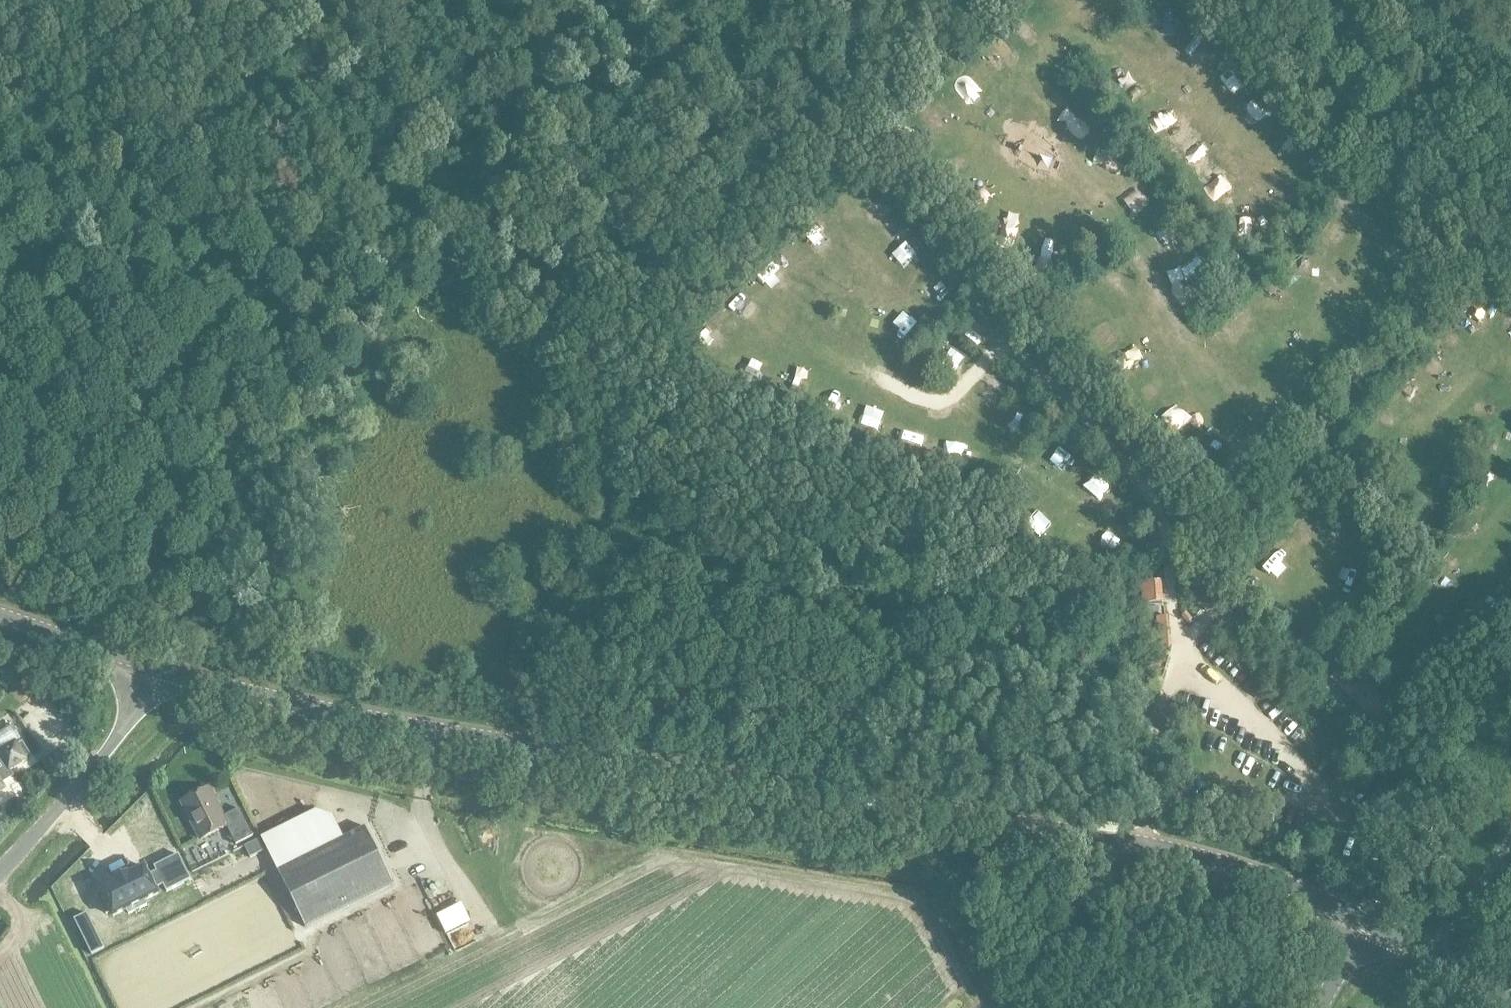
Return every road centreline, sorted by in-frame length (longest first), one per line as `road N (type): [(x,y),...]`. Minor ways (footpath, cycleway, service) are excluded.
road 1 (secondary): [(1364,919),(1147,836),(434,728),(155,666)]
road 2 (unclassified): [(0,871),(87,774),(155,666)]
road 3 (secondary): [(155,666),(0,613)]
road 4 (secondary): [(1510,991),(1364,919)]

